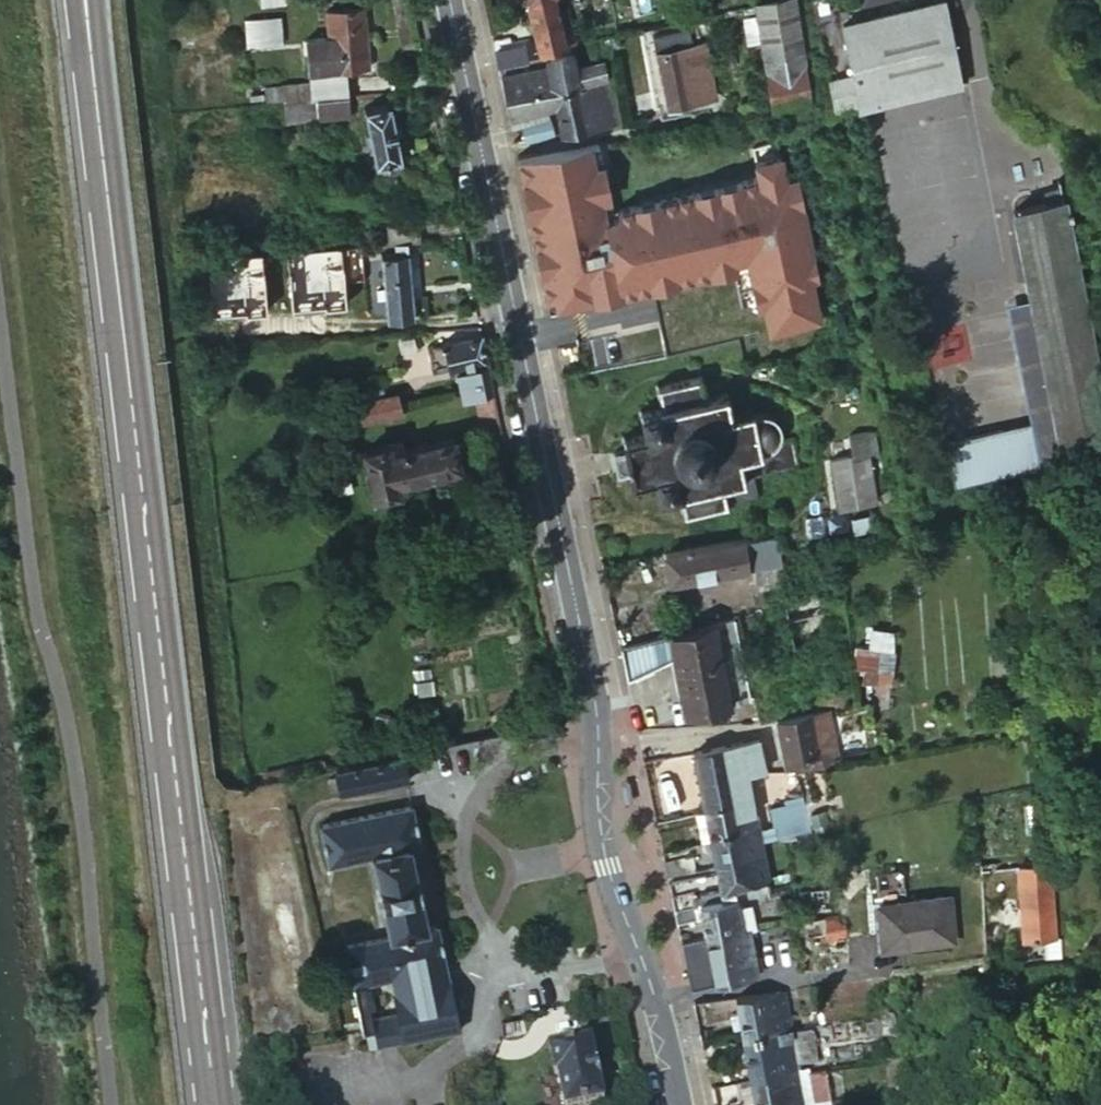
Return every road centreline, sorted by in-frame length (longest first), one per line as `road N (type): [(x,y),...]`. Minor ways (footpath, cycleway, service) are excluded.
road 1 (primary): [(218,1104),(93,51)]
road 2 (tertiary): [(598,735),(449,0)]
road 3 (unclassified): [(598,735),(521,758),(482,792),(468,820),(467,874),(491,931),(538,967),(579,967),(639,953)]
road 4 (tertiary): [(639,953),(600,836),(598,735)]
road 5 (tertiary): [(678,1104),(639,953)]

